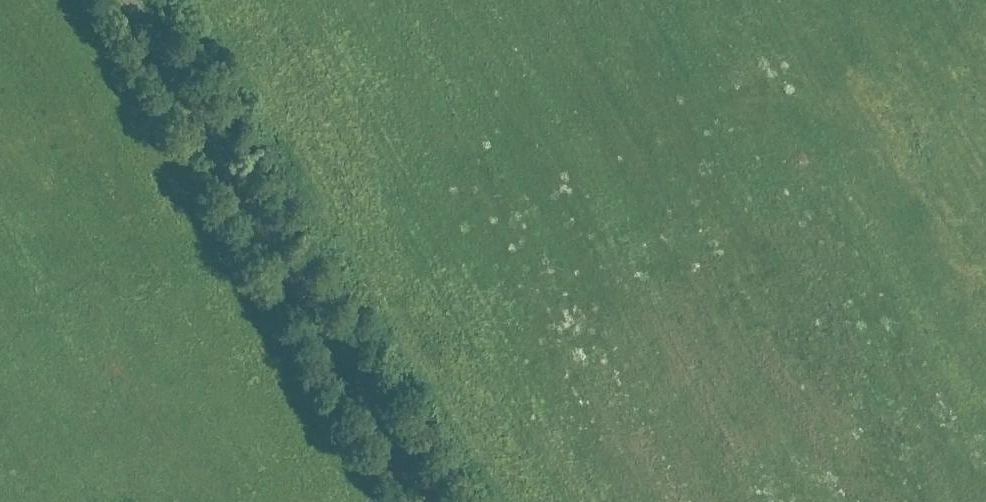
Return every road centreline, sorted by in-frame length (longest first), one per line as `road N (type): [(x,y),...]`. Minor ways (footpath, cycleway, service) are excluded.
road 1 (residential): [(132,0),(434,501)]

